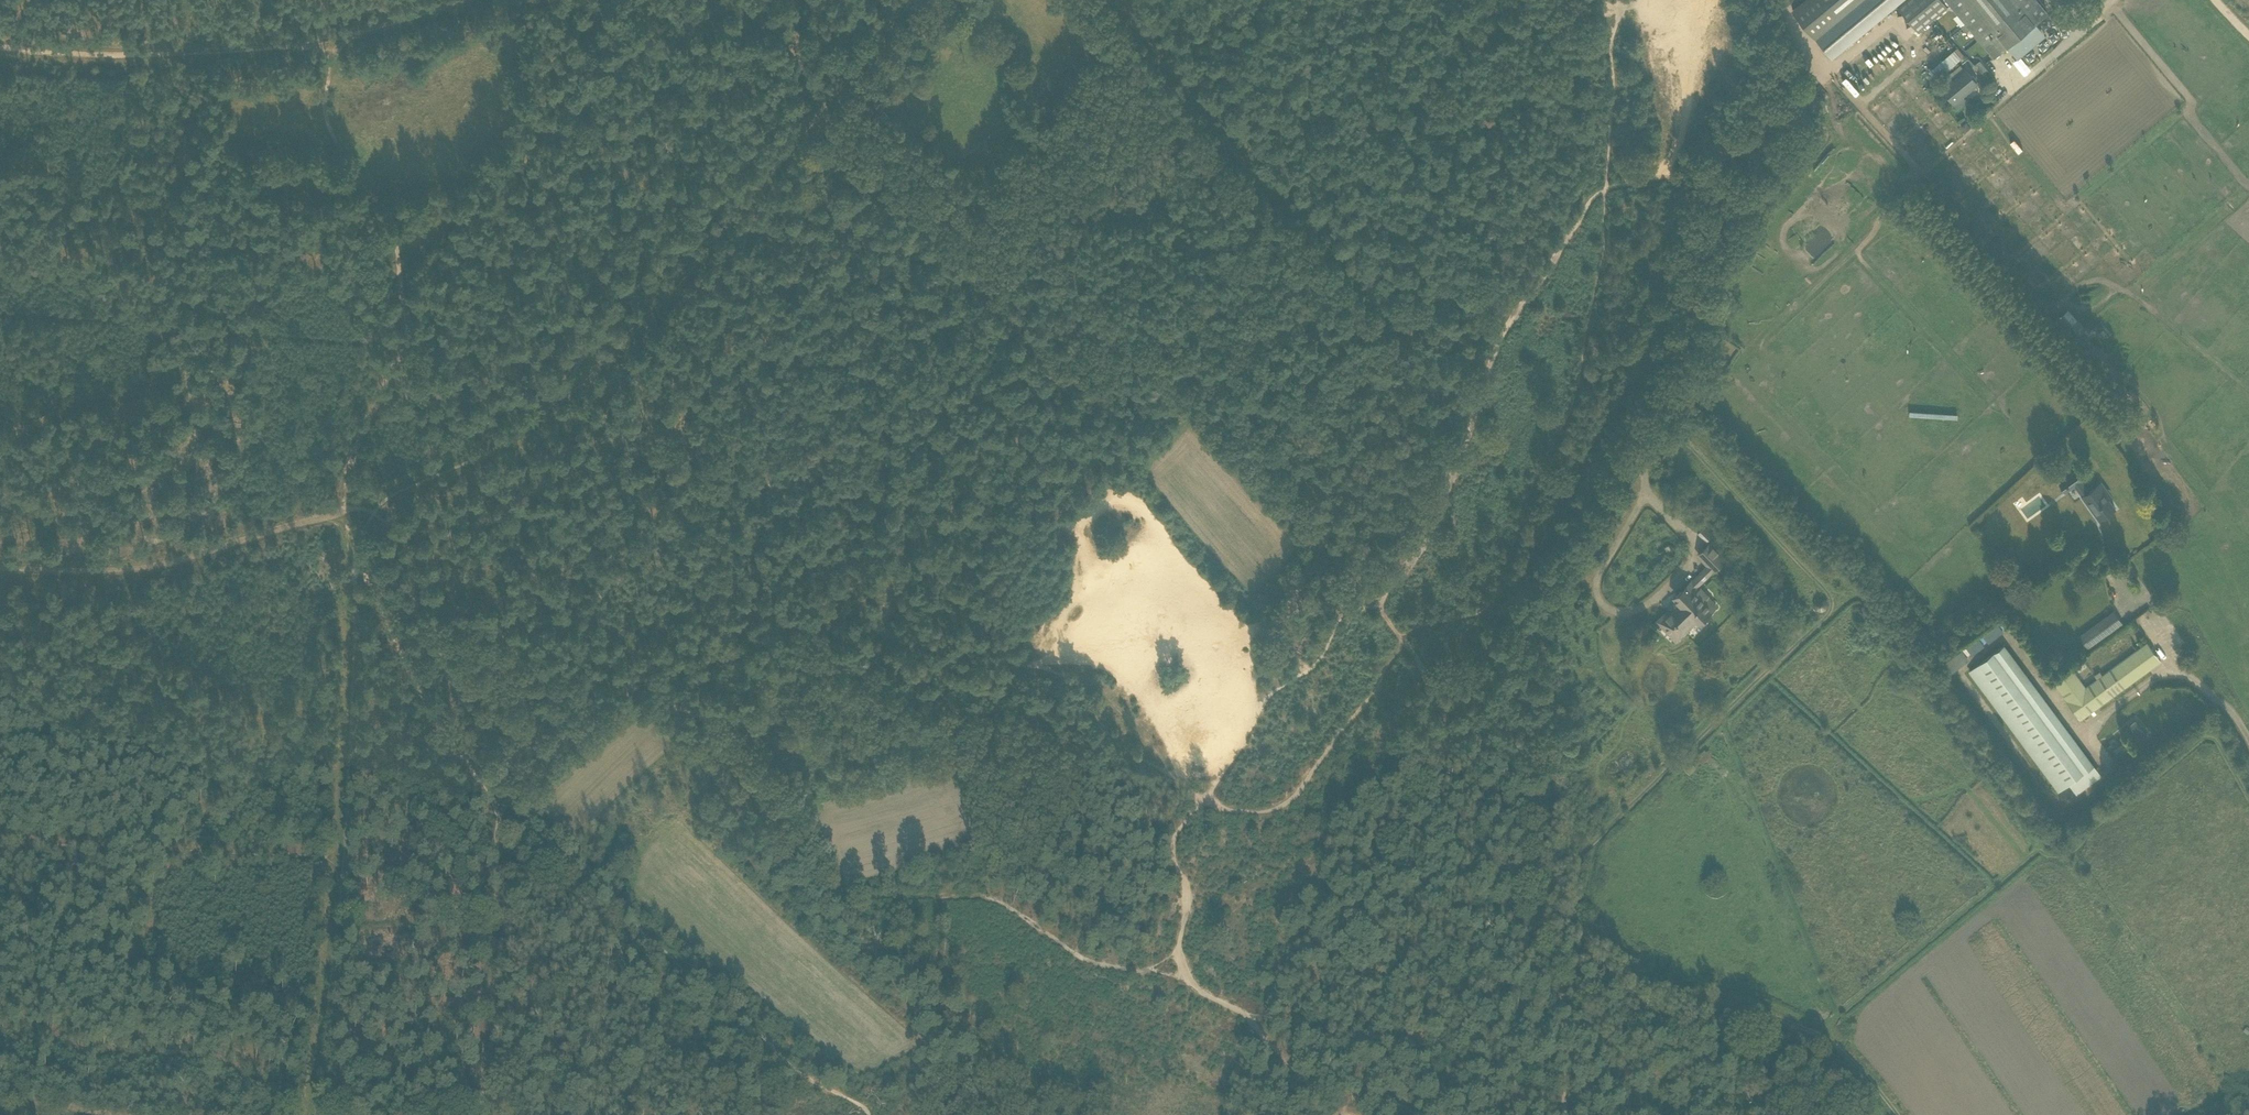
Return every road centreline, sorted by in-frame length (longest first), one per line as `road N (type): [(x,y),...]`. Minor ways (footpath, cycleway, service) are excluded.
road 1 (track): [(1612,0),(1604,242),(1578,389),(1496,593),(1485,613),(1408,634),(1377,689),(1295,796),(1276,809),(1252,813),(1206,802),(1120,747),(1033,674),(982,675),(891,702),(789,718),(711,719),(657,689),(545,569),(349,507)]
road 2 (track): [(1762,0),(1756,89),(1737,139),(1713,166),(1606,190),(1590,201),(1507,324),(1464,416),(1435,535),(1380,607),(1434,690),(1432,788),(1456,824),(1477,832),(1554,977),(1553,1054),(1568,1114)]
road 3 (track): [(1669,440),(1691,448),(1832,604),(1590,847),(1575,876),(1579,930),(1589,946),(1650,988),(1741,1006),(1831,1040),(1898,1114)]
road 4 (track): [(641,675),(688,633),(718,573),(697,500),(706,422),(761,396),(813,353),(844,286),(856,229),(906,201),(1101,31),(1133,16),(1247,10),(1276,0)]
road 5 (track): [(1350,1114),(1243,1014),(1187,980),(1179,952),(1187,894),(1173,847),(1255,706),(1257,643),(1293,613),(1412,315)]
road 6 (track): [(1179,952),(1150,970),(1123,969),(1086,960),(998,902),(837,893),(711,719)]
road 7 (track): [(349,507),(352,455),(399,364),(406,316),(397,241),(324,108),(335,38)]
road 8 (track): [(503,808),(568,851),(649,938),(786,1060),(869,1114)]
road 9 (track): [(882,0),(716,213),(585,354)]
road 10 (track): [(1121,0),(1275,186),(1412,315)]
road 11 (track): [(1412,315),(1490,245),(1501,216),(1501,127),(1469,24),(1482,0)]
road 12 (track): [(0,569),(156,565),(349,507)]
road 13 (track): [(349,507),(356,566),(420,684),(503,808)]
road 14 (track): [(335,38),(160,54),(0,47)]
road 15 (track): [(503,808),(482,1114)]
road 16 (track): [(349,507),(515,427),(585,354)]
road 17 (track): [(641,675),(503,808)]
road 18 (track): [(335,38),(476,0)]

